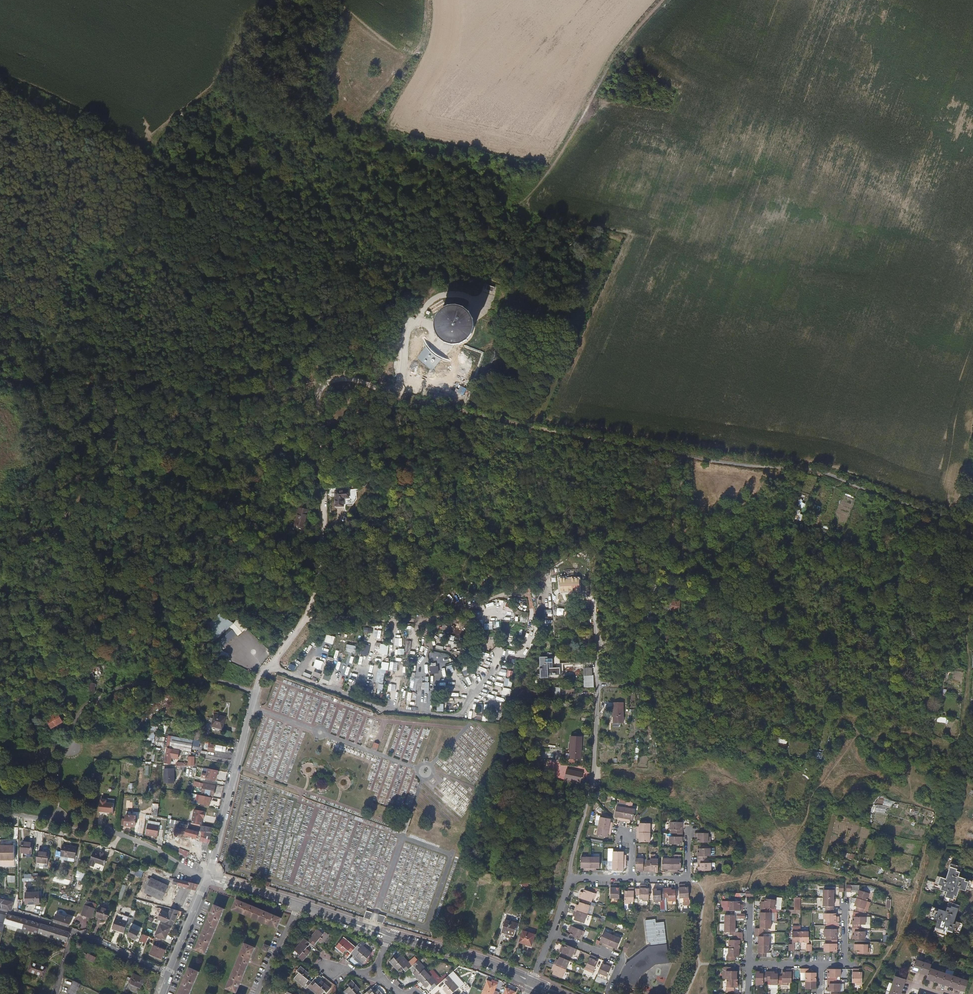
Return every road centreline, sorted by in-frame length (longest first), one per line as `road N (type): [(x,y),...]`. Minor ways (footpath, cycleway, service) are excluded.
road 1 (track): [(314,384),(346,378),(542,432),(815,471),(972,526)]
road 2 (track): [(314,384),(213,400),(0,381)]
road 3 (residential): [(311,609),(256,692),(210,877)]
road 4 (residential): [(594,603),(593,768),(571,878)]
road 5 (unclassified): [(311,609),(323,479),(314,384)]
road 6 (track): [(551,164),(605,72),(664,0)]
road 7 (residential): [(210,877),(389,935)]
road 8 (residential): [(0,909),(74,932),(167,975)]
road 9 (residential): [(845,903),(845,964),(749,965)]
road 10 (residential): [(389,935),(531,981)]

